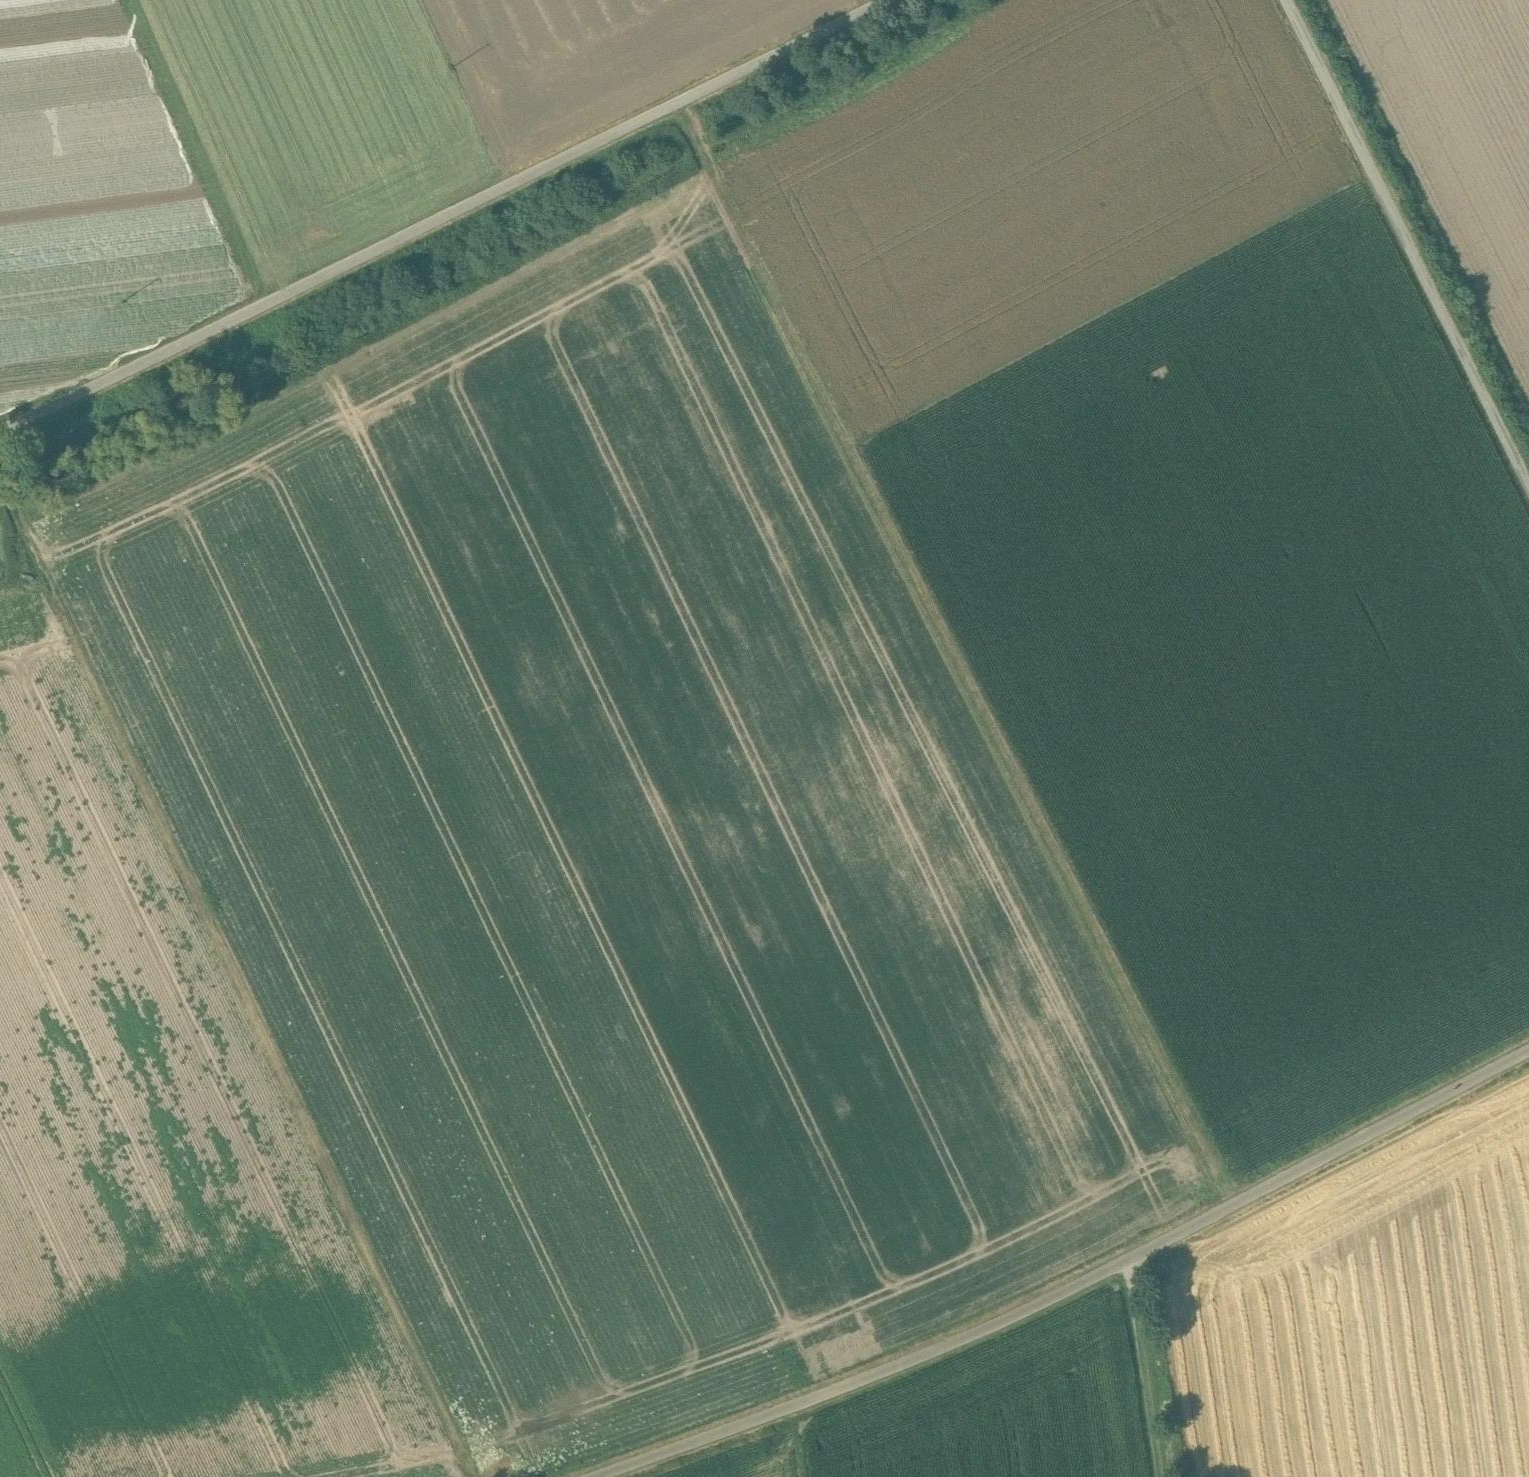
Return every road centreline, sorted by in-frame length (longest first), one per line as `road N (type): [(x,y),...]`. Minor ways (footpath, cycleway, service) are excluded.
road 1 (track): [(672,105),(1238,1200)]
road 2 (track): [(1,425),(10,510),(473,1476)]
road 3 (unclassified): [(1528,1048),(993,1324),(594,1476)]
road 4 (unclassified): [(884,0),(0,426)]
road 5 (unclassified): [(1528,485),(1291,0)]
road 6 (track): [(1135,1252),(1165,1476)]

